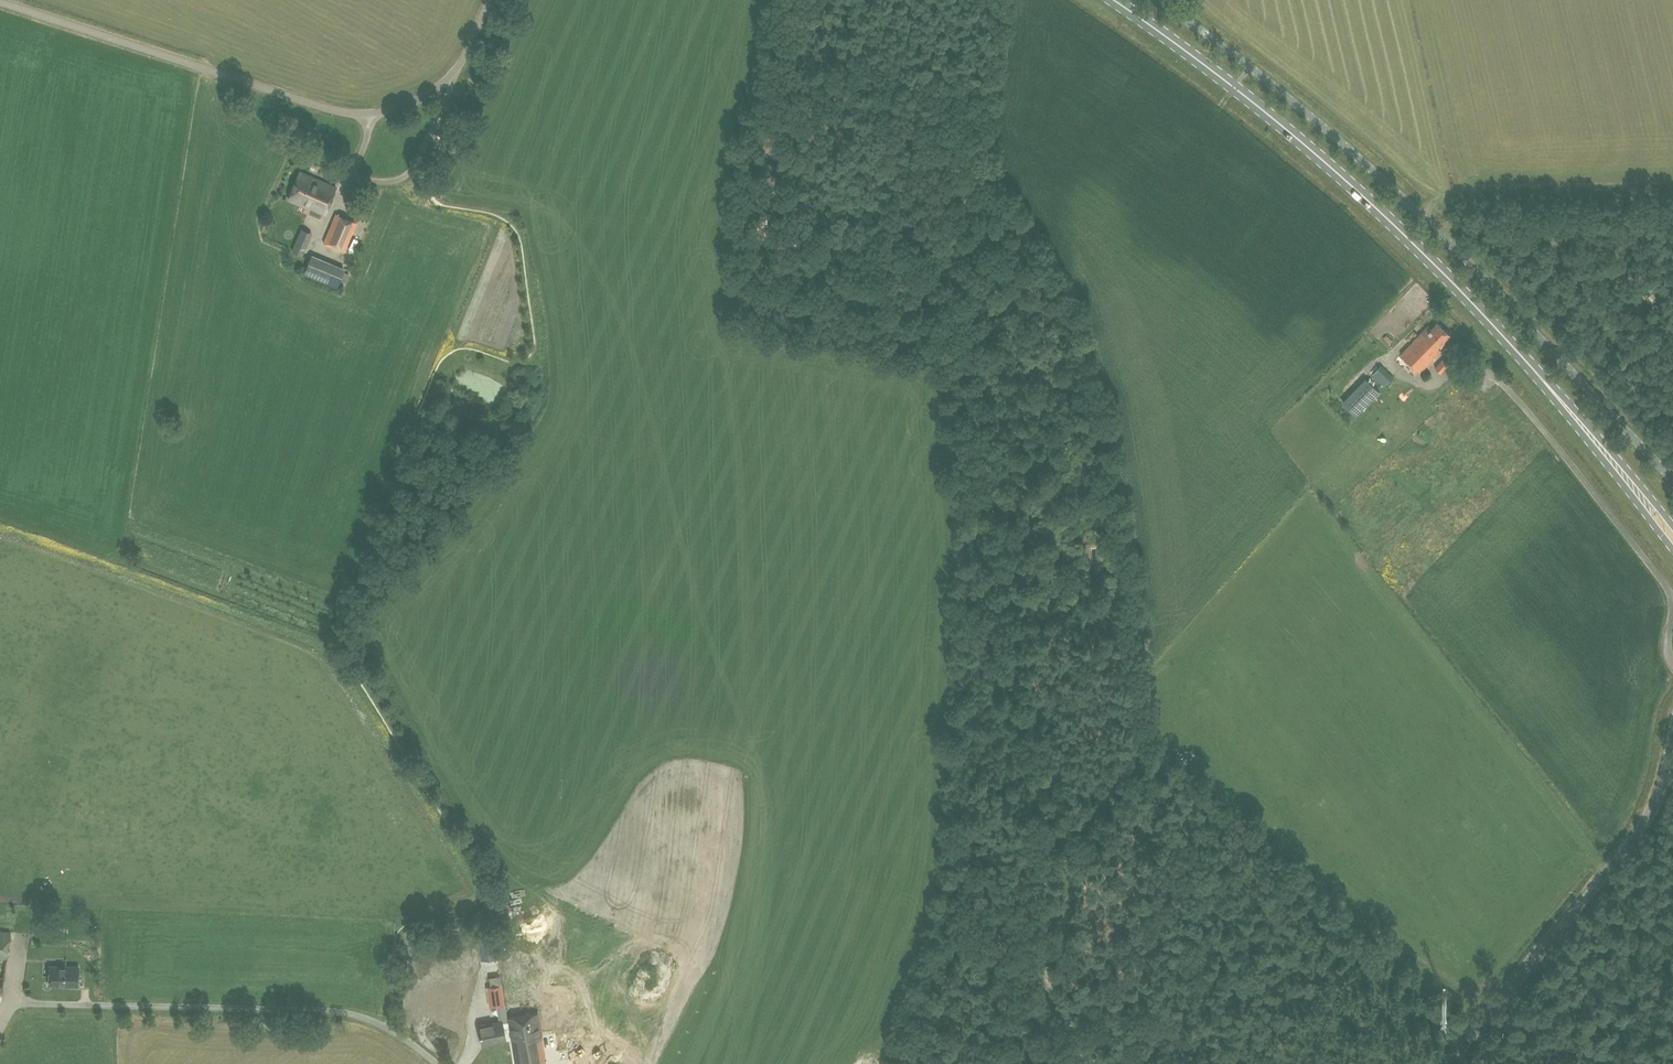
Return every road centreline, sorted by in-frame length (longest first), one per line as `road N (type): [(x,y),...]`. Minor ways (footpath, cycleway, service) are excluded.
road 1 (track): [(1099,1063),(1080,1045),(1049,979),(1049,845),(1004,562),(966,334),(933,271),(958,167),(992,109),(1008,0)]
road 2 (unclassified): [(1672,480),(1431,224),(1159,0)]
road 3 (primary): [(1544,381),(1342,177),(1114,0)]
road 4 (unclassified): [(0,2),(320,106),(367,114),(405,106),(456,72),(489,0)]
road 5 (unclassified): [(436,1063),(388,1029),(326,1011),(14,1002)]
road 6 (tertiary): [(1450,1063),(1646,834),(1672,732)]
road 7 (primary): [(1544,381),(1672,550)]
road 8 (primary): [(1672,525),(1544,381)]
road 9 (track): [(748,258),(869,283),(933,278)]
road 10 (track): [(456,72),(414,166),(399,181)]

